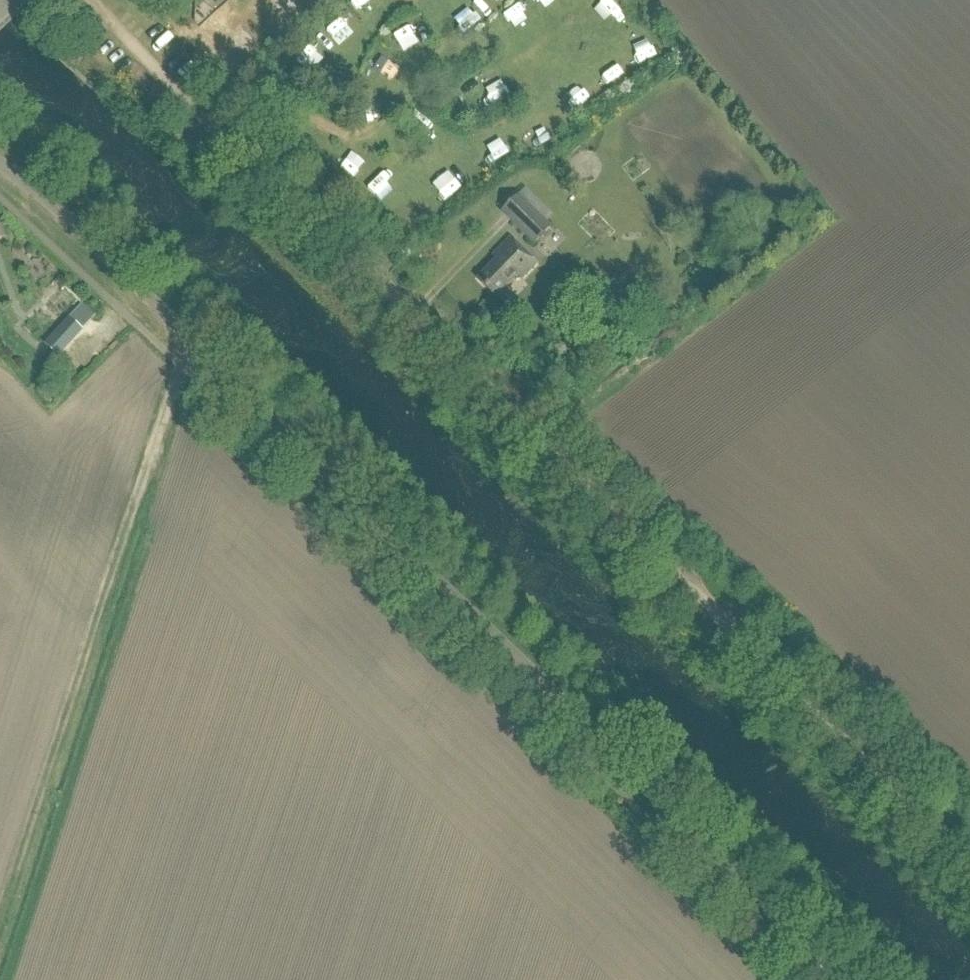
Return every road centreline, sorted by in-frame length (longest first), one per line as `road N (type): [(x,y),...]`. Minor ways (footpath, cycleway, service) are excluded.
road 1 (track): [(969,868),(81,0)]
road 2 (unclassified): [(844,979),(195,341),(0,163)]
road 3 (track): [(195,341),(179,366),(0,918)]

